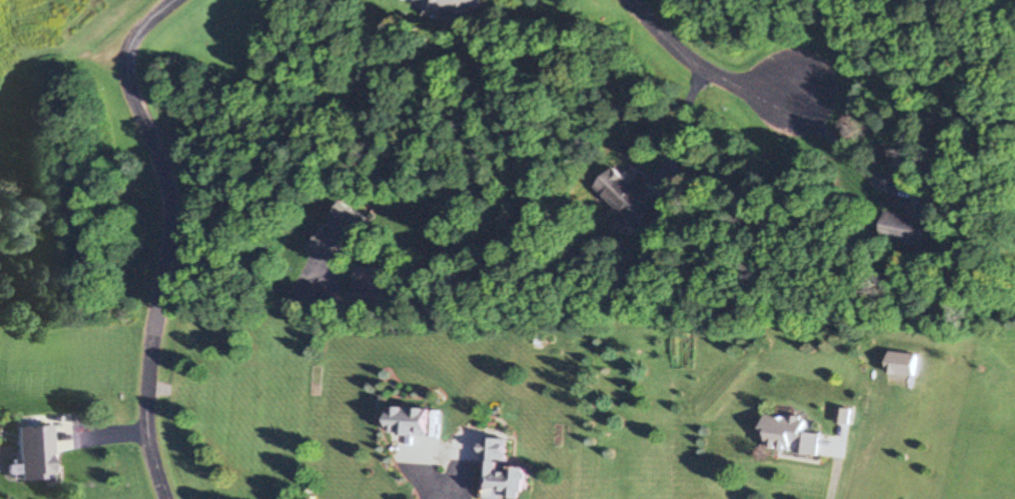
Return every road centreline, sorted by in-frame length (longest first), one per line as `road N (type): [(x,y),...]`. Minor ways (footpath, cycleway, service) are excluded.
road 1 (residential): [(165,498),(153,434),(173,257),(172,189),(80,0)]
road 2 (residential): [(628,0),(722,78),(799,85)]

